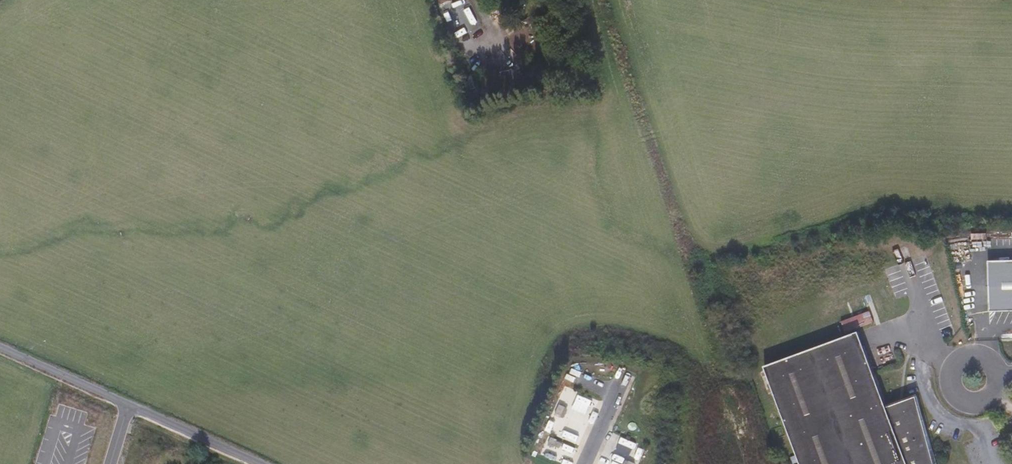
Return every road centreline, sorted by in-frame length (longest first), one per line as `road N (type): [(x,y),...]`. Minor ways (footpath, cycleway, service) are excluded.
road 1 (unclassified): [(0,347),(263,463)]

